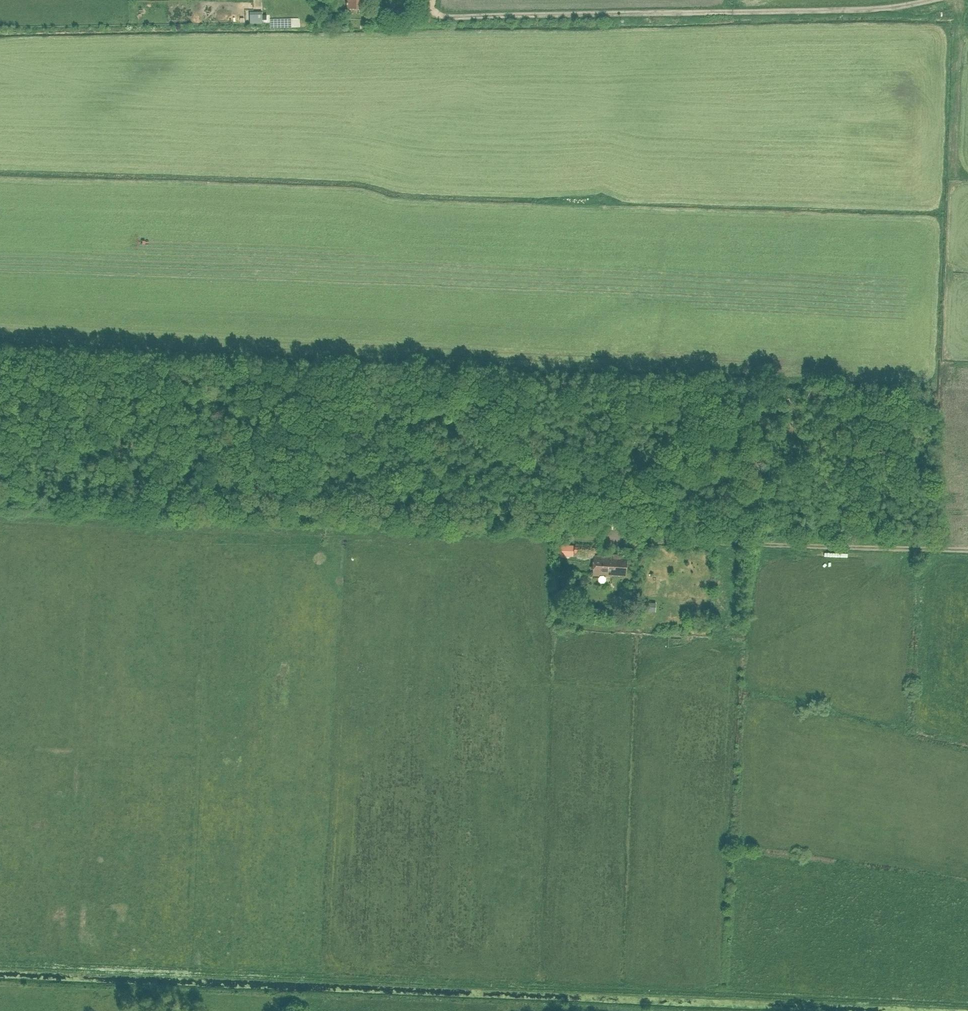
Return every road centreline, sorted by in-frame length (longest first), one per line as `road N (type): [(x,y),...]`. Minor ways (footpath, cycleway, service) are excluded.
road 1 (track): [(967,554),(649,541)]

